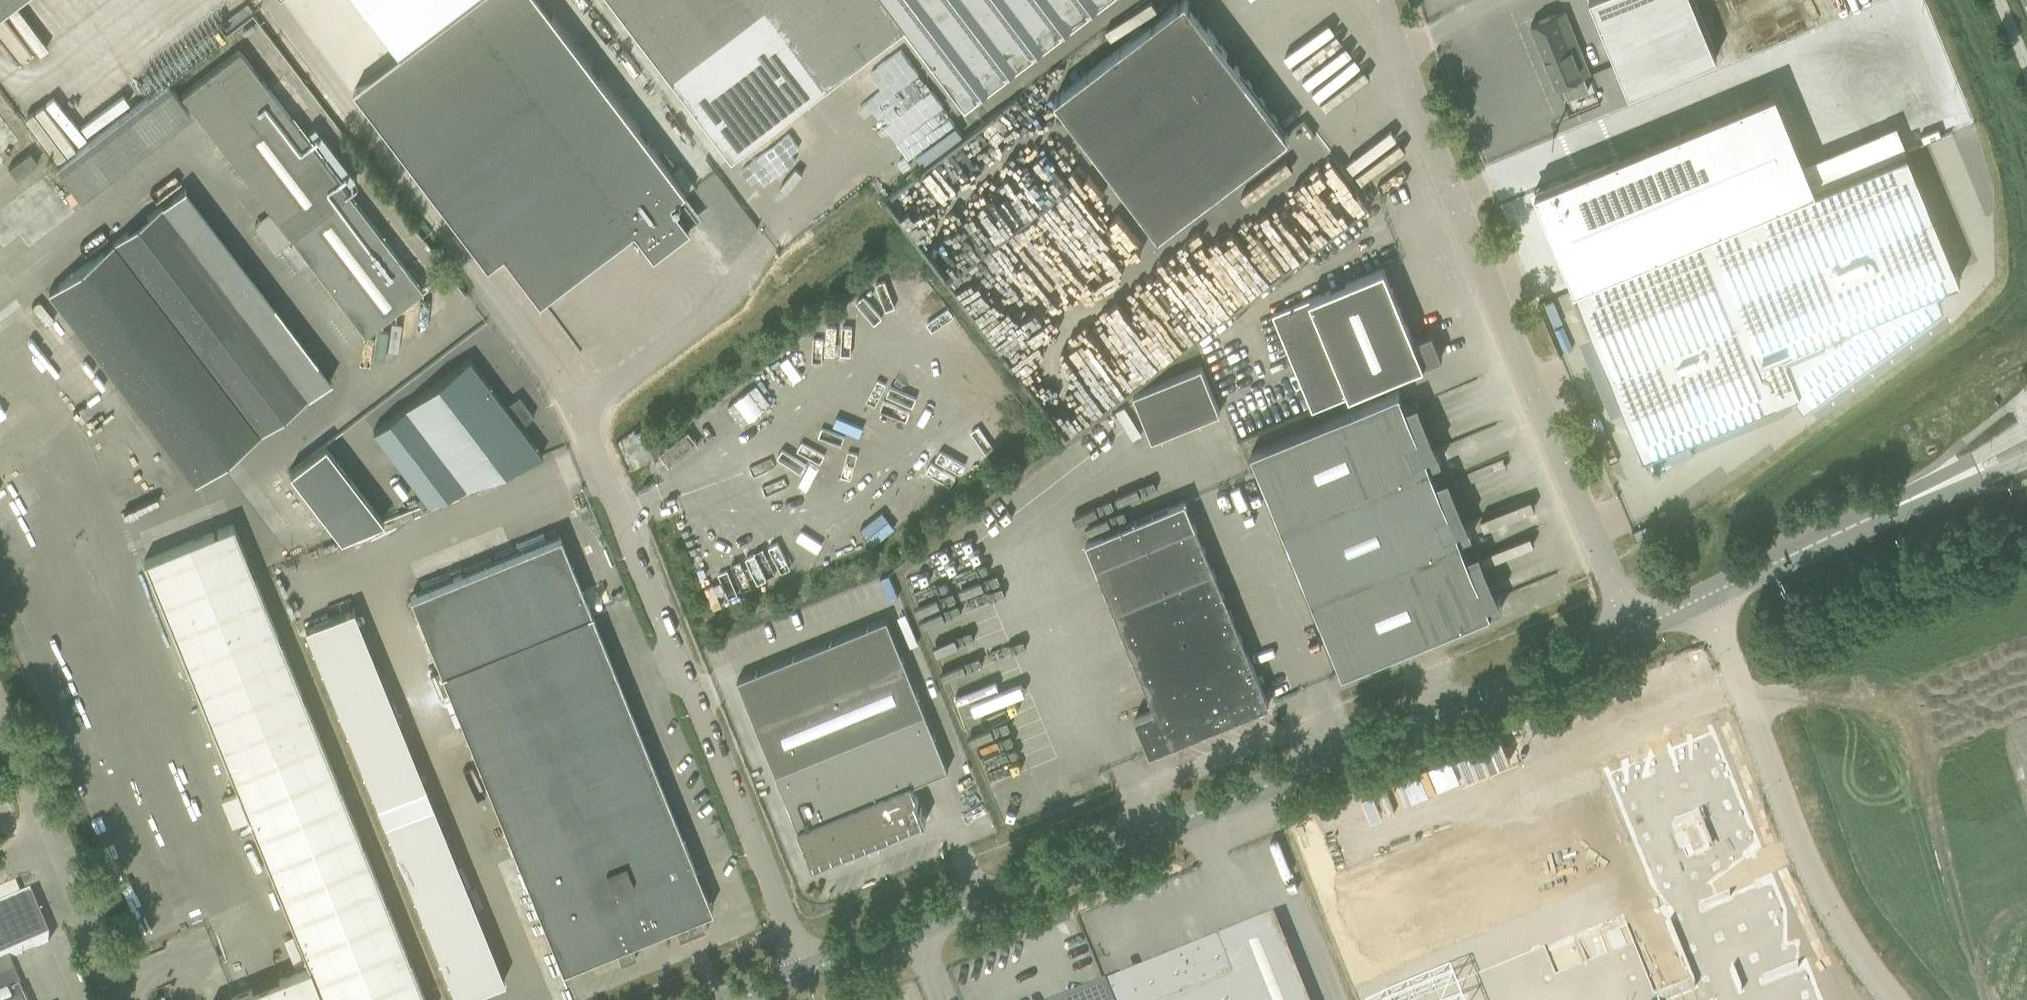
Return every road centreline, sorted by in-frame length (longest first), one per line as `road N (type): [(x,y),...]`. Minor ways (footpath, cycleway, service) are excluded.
road 1 (unclassified): [(805,973),(561,383),(264,2)]
road 2 (tertiary): [(805,973),(1632,632)]
road 3 (unclassified): [(1632,632),(1379,0)]
road 4 (unclassified): [(1894,999),(1818,886),(1705,598)]
road 5 (tertiary): [(1705,598),(1944,482)]
road 6 (unclassified): [(123,999),(55,843)]
road 7 (unclassified): [(55,843),(0,715)]

